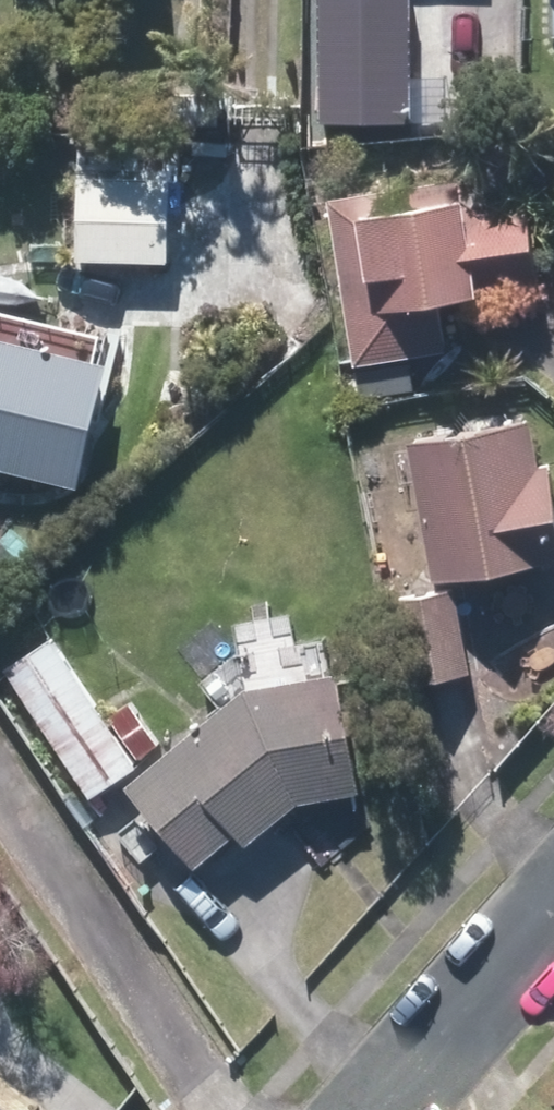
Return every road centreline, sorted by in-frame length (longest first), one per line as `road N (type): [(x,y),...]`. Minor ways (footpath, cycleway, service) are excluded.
road 1 (residential): [(365,1109),(553,904)]

